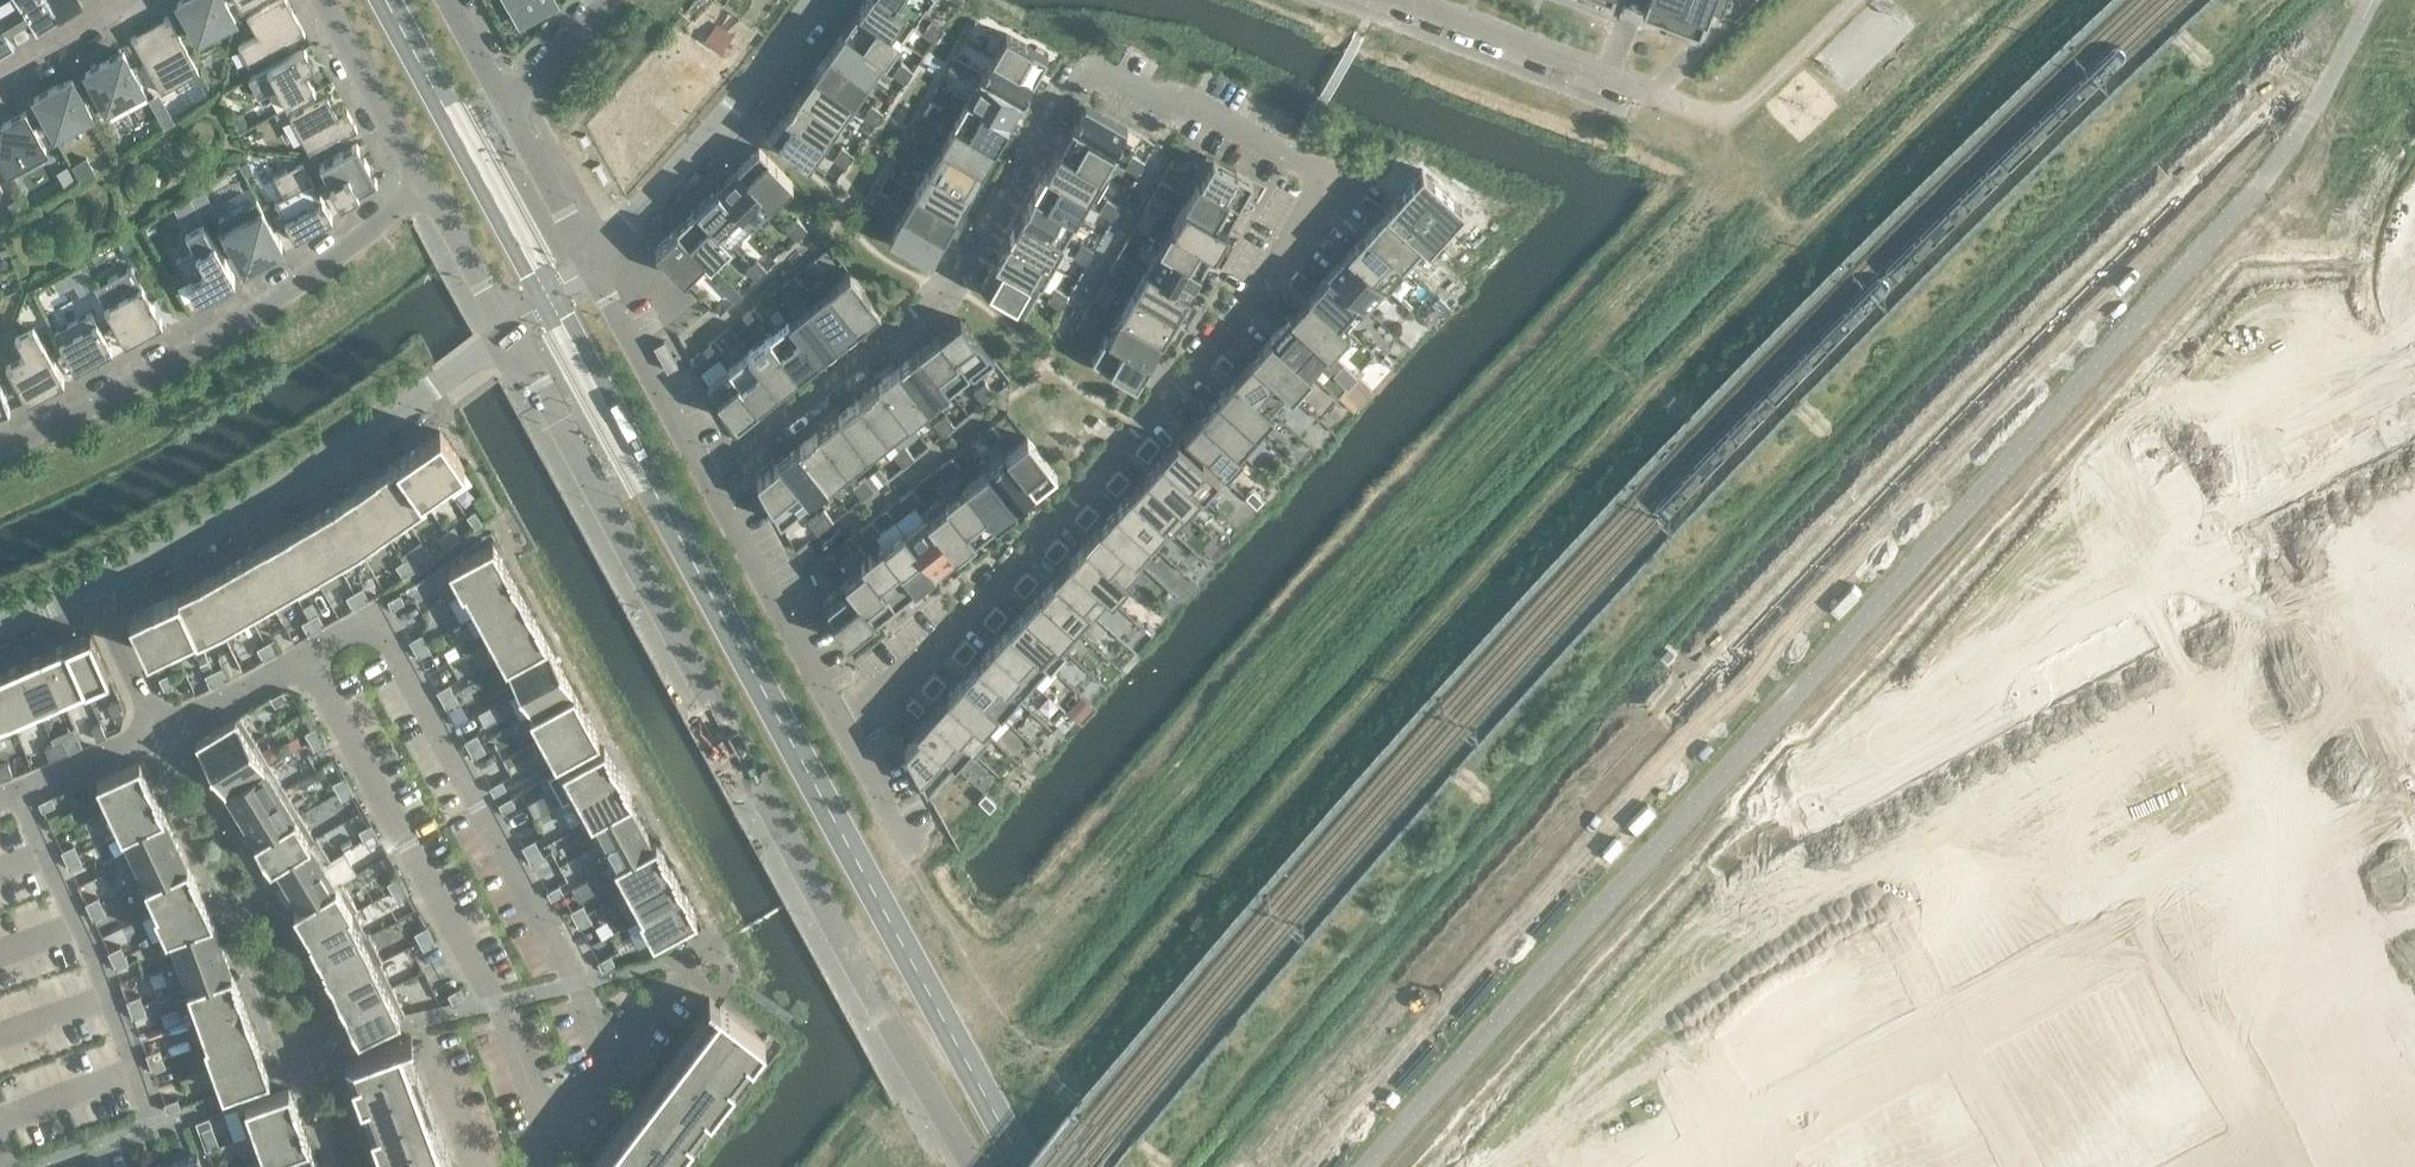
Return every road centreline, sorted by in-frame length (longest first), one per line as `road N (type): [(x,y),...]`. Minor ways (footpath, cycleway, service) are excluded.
road 1 (track): [(2049,0),(1791,252),(1445,618),(1069,1046),(1041,1053),(1014,1041),(906,849)]
road 2 (residential): [(838,717),(903,676),(1118,455),(1254,296),(1316,201),(1314,171),(1205,112),(1103,71),(1084,74),(966,277),(740,455),(701,474)]
road 3 (residential): [(1825,806),(1766,696),(2279,180),(2414,116)]
road 4 (residential): [(506,335),(974,1166)]
road 5 (residential): [(0,448),(265,306),(425,184)]
road 6 (residential): [(301,659),(370,619),(573,983)]
road 7 (residential): [(93,593),(171,560),(353,448),(506,335)]
road 8 (residential): [(1755,1166),(2166,947)]
road 9 (residential): [(1459,1166),(1388,1040),(1609,922)]
road 10 (residential): [(491,1002),(301,659)]
road 11 (residential): [(160,1125),(18,791)]
road 12 (residential): [(814,0),(668,182),(588,264)]
road 13 (residential): [(2028,698),(2294,555)]
road 14 (residential): [(2028,698),(2166,947)]
road 15 (residential): [(2166,947),(2414,813)]
road 16 (residential): [(1609,922),(1745,1166)]
road 17 (residential): [(838,717),(701,474)]
road 18 (residential): [(606,1069),(692,955),(573,983)]
road 19 (residential): [(1414,0),(1653,89)]
road 20 (residential): [(2166,947),(2285,1166)]
road 21 (residential): [(2294,555),(2414,773)]
road 22 (residential): [(1609,922),(1825,806)]
road 23 (residential): [(701,474),(588,264)]
road 24 (residential): [(1825,806),(2028,698)]
road 25 (residential): [(2294,555),(2271,512),(2414,435)]
road 26 (residential): [(323,0),(425,184)]
road 27 (residential): [(588,264),(510,105)]
road 28 (residential): [(425,184),(506,335)]
road 29 (track): [(1701,109),(1724,166),(1791,252)]
road 30 (residential): [(157,732),(301,659)]
road 31 (residential): [(308,1070),(160,1125)]
road 32 (residential): [(416,1019),(473,1166)]
road 33 (residential): [(157,732),(93,593)]
road 34 (residential): [(18,791),(157,732)]
road 35 (residential): [(551,1139),(491,1002)]
road 36 (residential): [(906,849),(838,717)]
road 37 (residential): [(608,0),(510,105)]
road 38 (residential): [(0,75),(116,0)]
road 39 (residential): [(510,105),(450,0)]
road 40 (residential): [(160,1125),(47,1166)]

